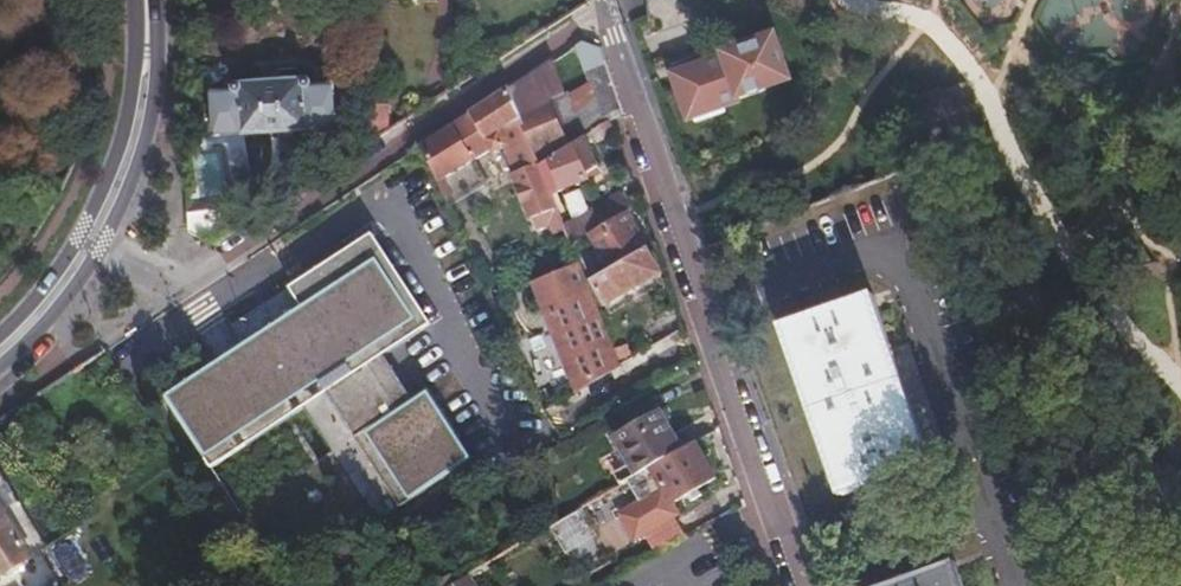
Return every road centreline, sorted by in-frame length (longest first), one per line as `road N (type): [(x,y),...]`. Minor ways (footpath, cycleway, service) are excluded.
road 1 (residential): [(605,8),(804,585)]
road 2 (residential): [(605,8),(200,270),(148,275),(90,248)]
road 3 (secondary): [(90,248),(131,168),(149,53),(146,0)]
road 4 (secondary): [(0,356),(90,248)]

